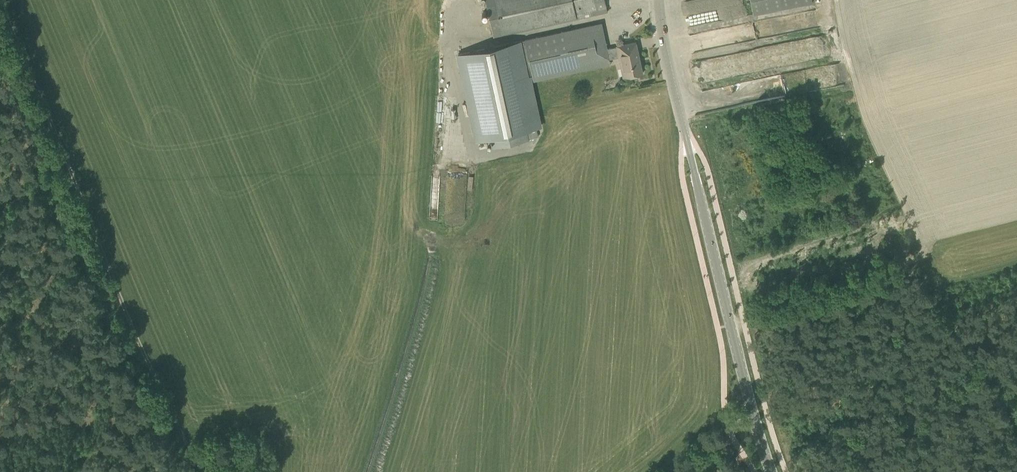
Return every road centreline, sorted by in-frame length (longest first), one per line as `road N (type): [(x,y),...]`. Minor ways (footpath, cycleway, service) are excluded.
road 1 (track): [(195,471),(0,19)]
road 2 (tertiary): [(771,471),(717,275),(659,0)]

